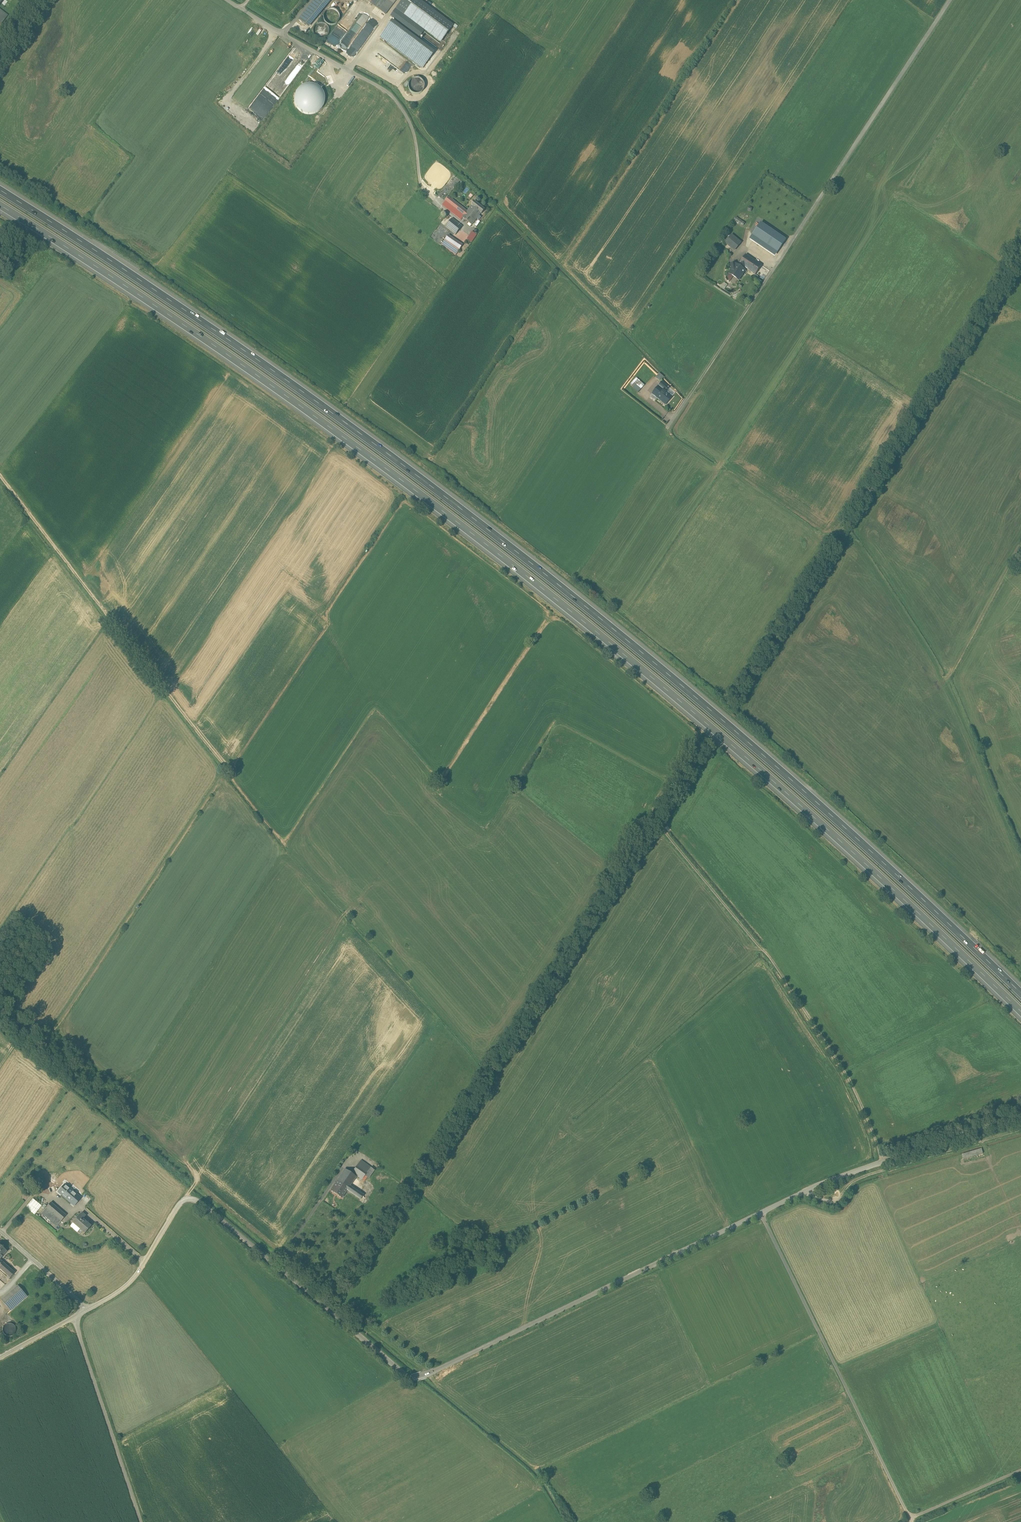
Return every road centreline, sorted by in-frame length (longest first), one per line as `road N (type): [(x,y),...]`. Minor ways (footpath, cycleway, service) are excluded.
road 1 (motorway): [(0,205),(365,454),(574,613),(869,863),(1020,1011)]
road 2 (motorway): [(1020,990),(802,784),(588,606),(374,441),(0,188)]
road 3 (unclassified): [(760,1213),(415,1377),(194,1200),(180,1204),(134,1278),(88,1309)]
road 4 (track): [(0,476),(225,769),(56,1024)]
road 5 (unclassified): [(1020,1470),(910,1518),(760,1213)]
road 6 (track): [(661,828),(771,959),(848,1078),(881,1163)]
road 7 (track): [(1020,239),(854,513),(838,533),(824,533)]
road 8 (unclassified): [(760,1213),(1020,1114)]
road 9 (track): [(808,1189),(835,1200),(863,1176),(1020,1129)]
road 10 (unclassified): [(142,1521),(73,1317)]
road 11 (track): [(1020,545),(944,680)]

